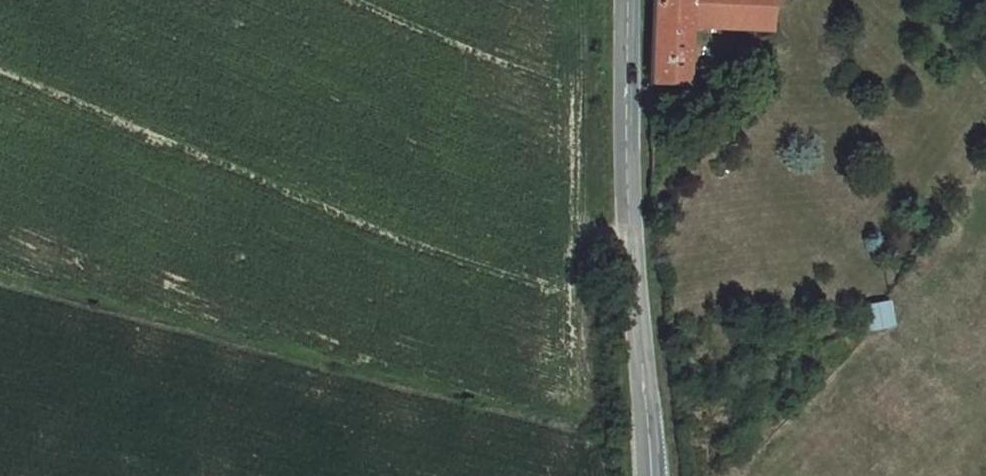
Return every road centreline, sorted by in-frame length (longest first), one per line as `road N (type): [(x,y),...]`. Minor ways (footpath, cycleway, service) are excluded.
road 1 (tertiary): [(630,0),(627,149),(651,475)]

